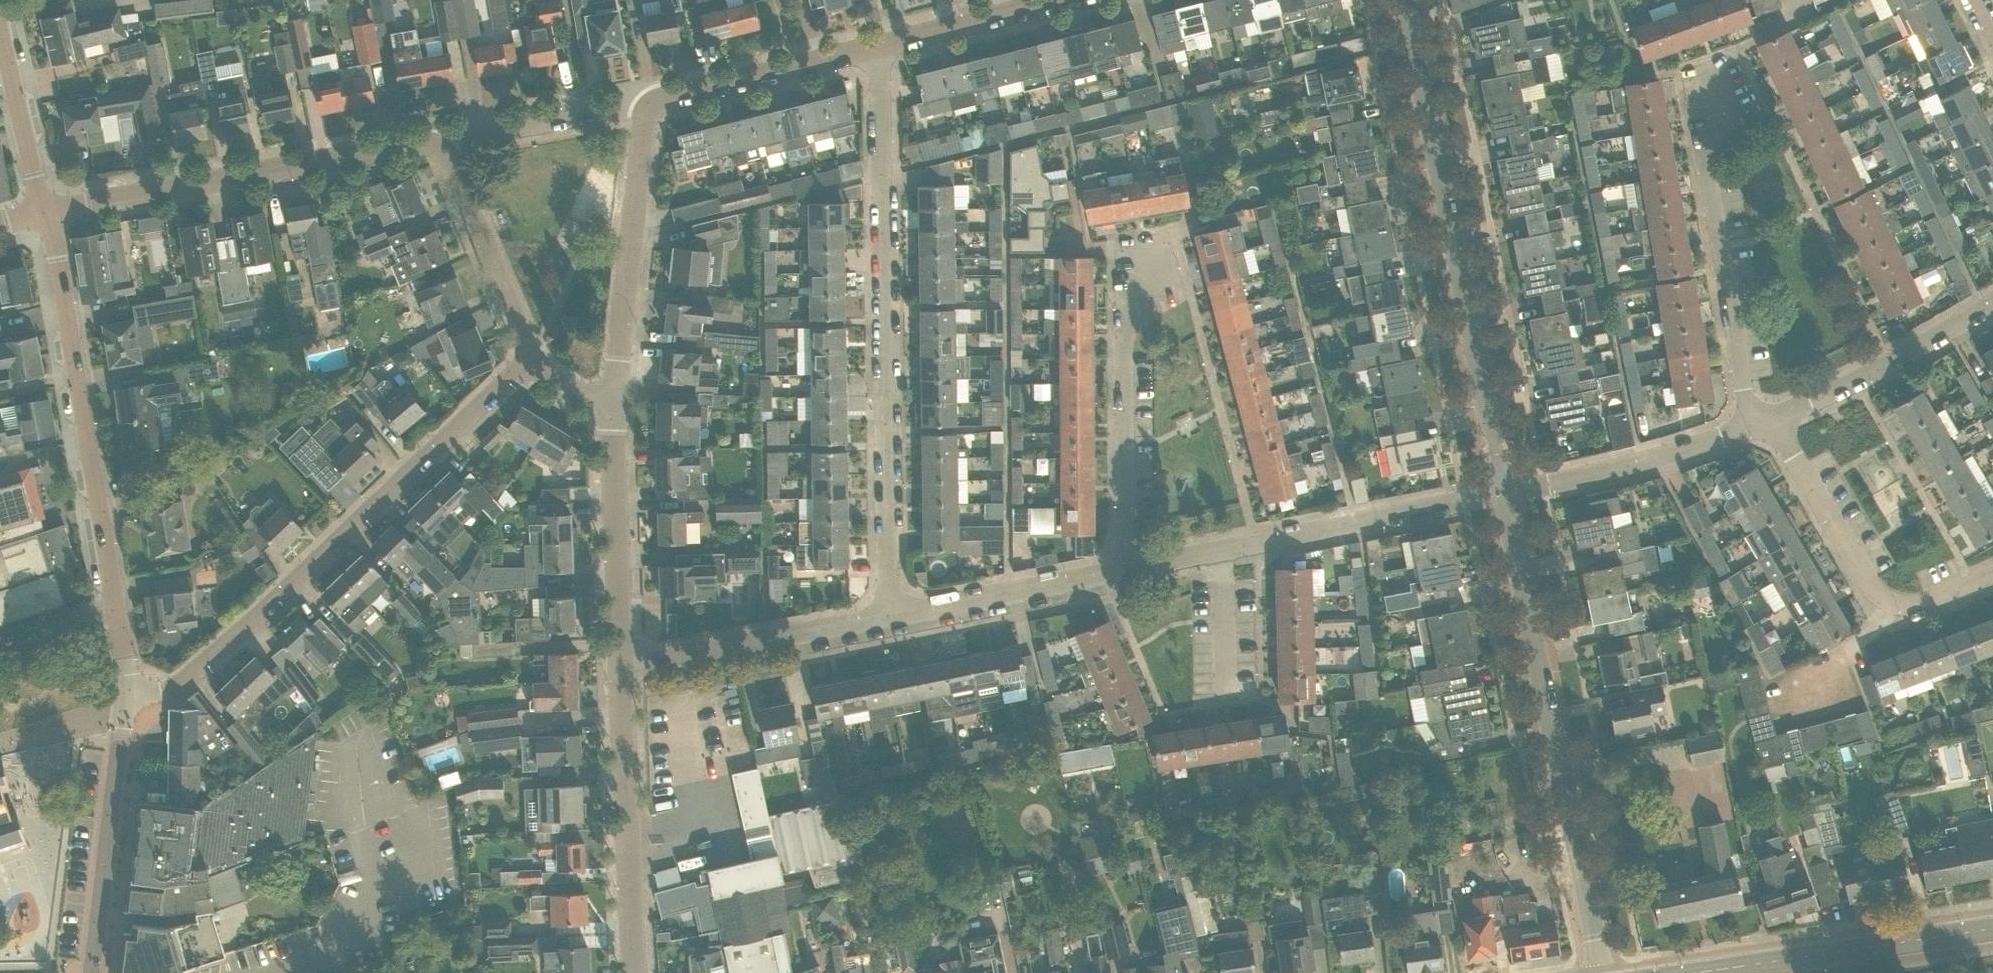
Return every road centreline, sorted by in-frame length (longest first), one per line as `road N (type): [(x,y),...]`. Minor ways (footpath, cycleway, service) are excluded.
road 1 (residential): [(888,617),(883,50)]
road 2 (residential): [(126,692),(176,689),(531,361)]
road 3 (residential): [(1505,494),(1403,0)]
road 4 (residential): [(1601,972),(1505,494)]
road 5 (residential): [(117,612),(44,214)]
road 6 (residential): [(44,214),(441,140)]
road 7 (residential): [(1750,429),(1710,184),(1718,129),(1713,67)]
road 8 (residential): [(1128,570),(1123,262),(1168,249)]
road 9 (residential): [(1773,420),(1871,597),(1885,610),(1908,612),(1992,580)]
road 10 (residential): [(639,972),(620,669)]
road 11 (residential): [(613,402),(649,104)]
road 12 (tertiary): [(1696,972),(1992,932)]
road 13 (residential): [(1222,552),(1505,494)]
road 14 (residential): [(94,972),(126,692)]
road 15 (residential): [(620,669),(888,617)]
road 16 (residential): [(620,669),(613,402)]
road 17 (residential): [(1505,494),(1750,429)]
road 18 (residential): [(1773,420),(1992,299)]
road 19 (residential): [(888,617),(1128,570)]
road 20 (residential): [(649,104),(883,50)]
road 21 (residential): [(531,361),(441,140)]
road 22 (residential): [(441,140),(649,104)]
road 23 (residential): [(883,50),(1072,0)]
road 24 (residential): [(44,214),(0,31)]
road 25 (residential): [(1225,687),(1222,552)]

